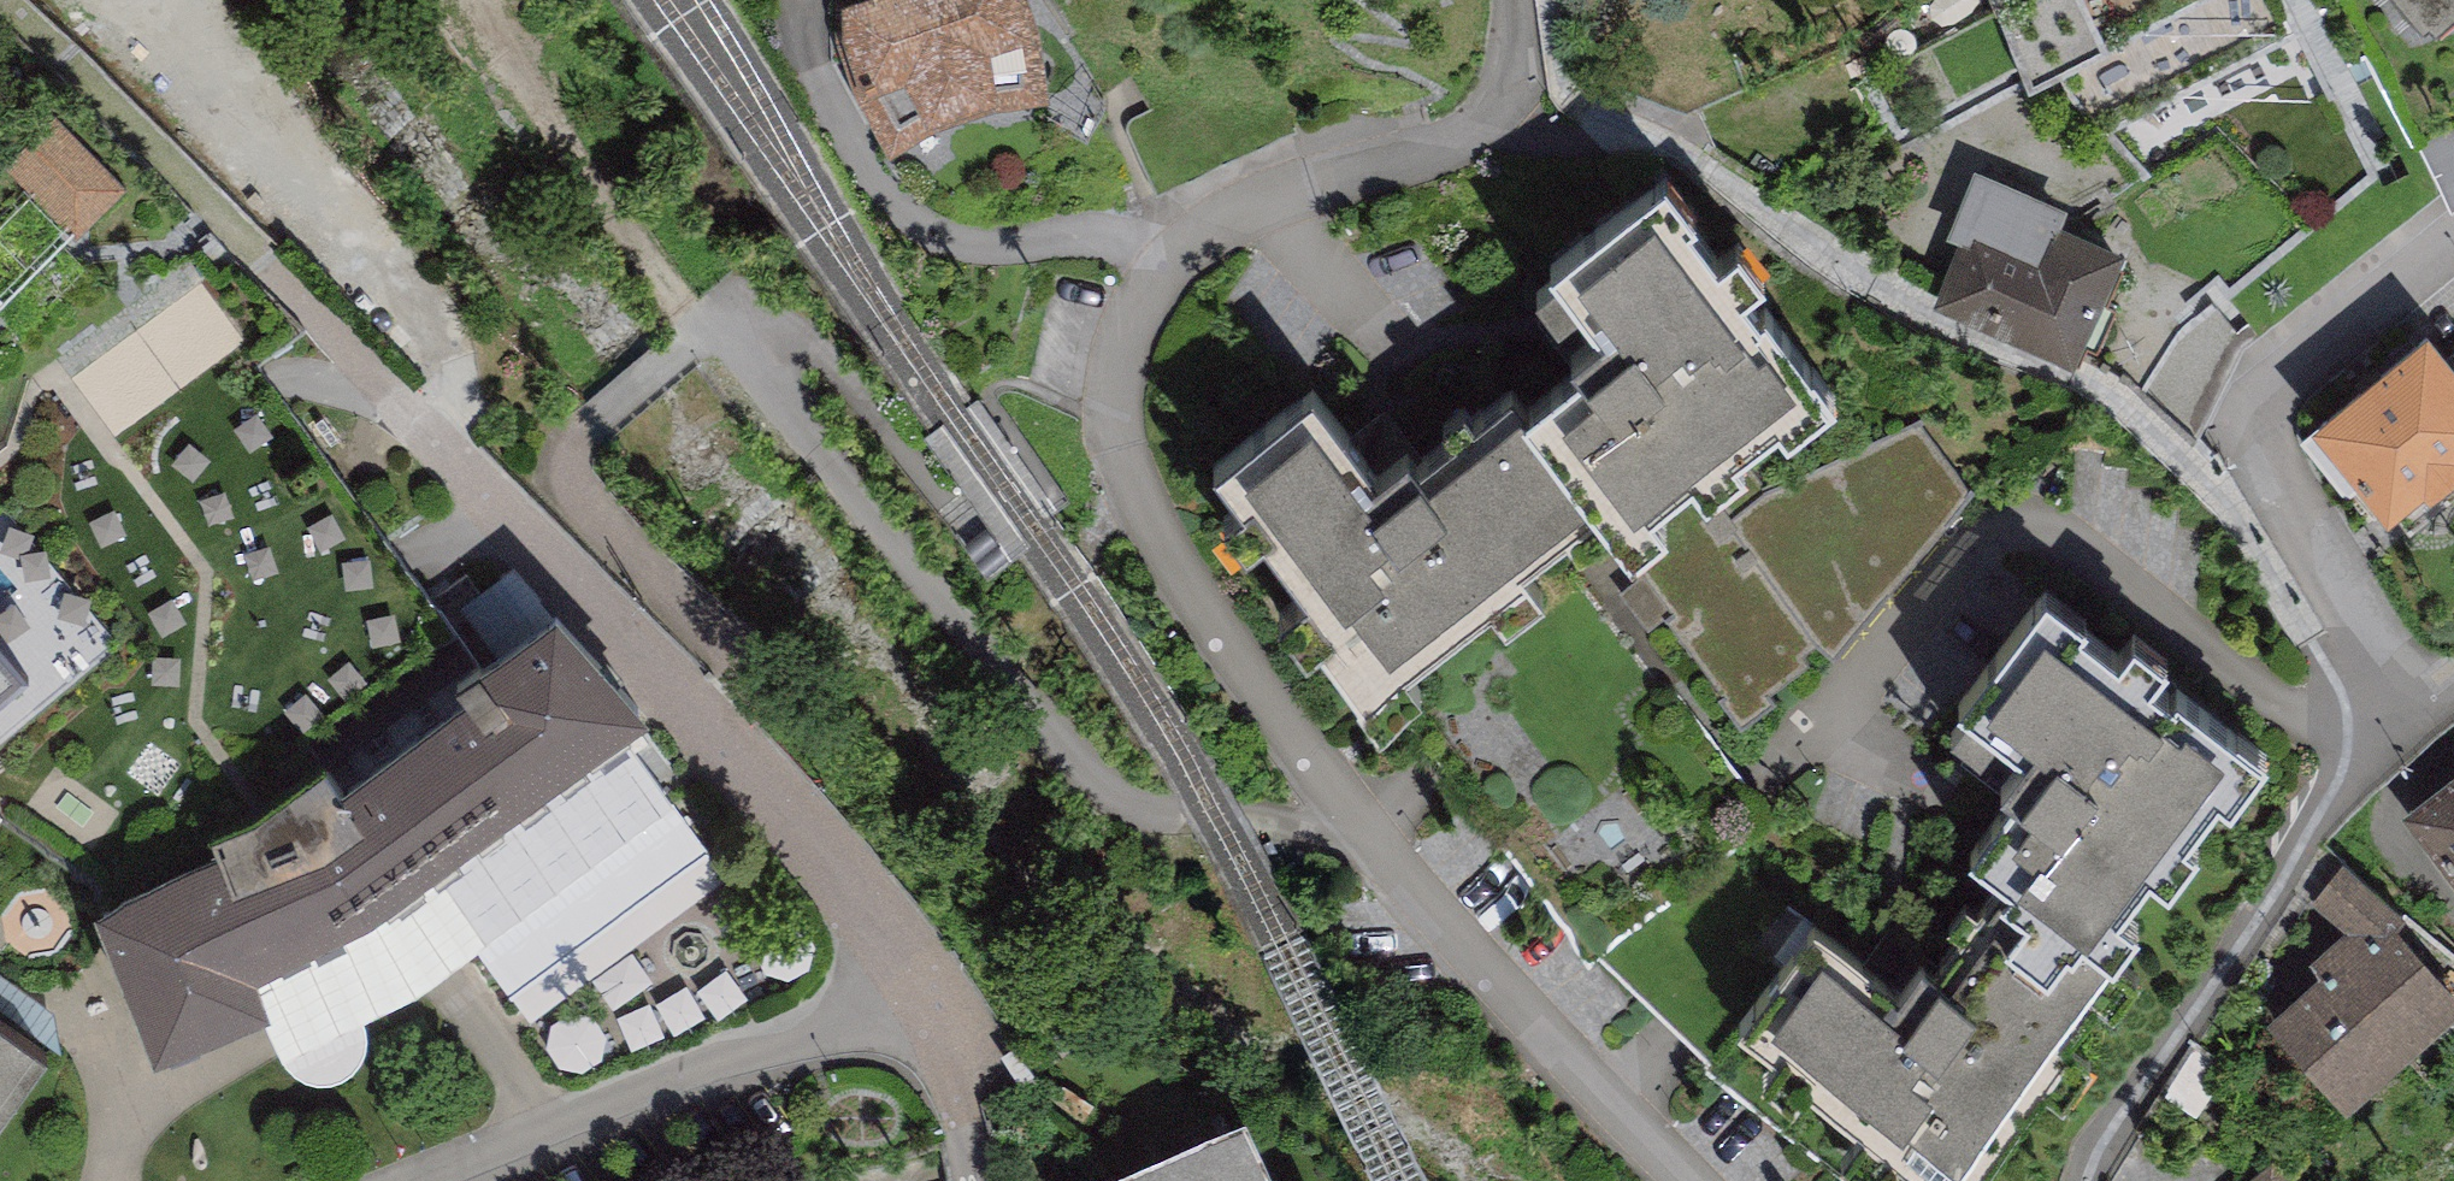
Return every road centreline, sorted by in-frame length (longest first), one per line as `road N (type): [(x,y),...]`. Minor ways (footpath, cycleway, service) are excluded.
road 1 (unclassified): [(1360,809),(1329,826),(1120,812),(710,331),(590,423),(566,459),(577,499),(748,670),(719,726)]
road 2 (residential): [(1360,809),(1143,510),(1120,461),(1112,395),(1138,307),(1221,210),(1335,156),(1441,133)]
road 3 (residential): [(2453,689),(2399,714),(2257,468),(2264,400),(2453,235)]
road 4 (residential): [(264,261),(427,435),(589,581),(719,726)]
road 5 (residential): [(921,980),(421,1180)]
road 6 (residential): [(1689,1180),(1588,1080),(1360,809)]
road 7 (track): [(710,331),(503,61),(467,0)]
road 8 (residential): [(719,726),(921,980)]
road 9 (residential): [(921,980),(990,1180)]

